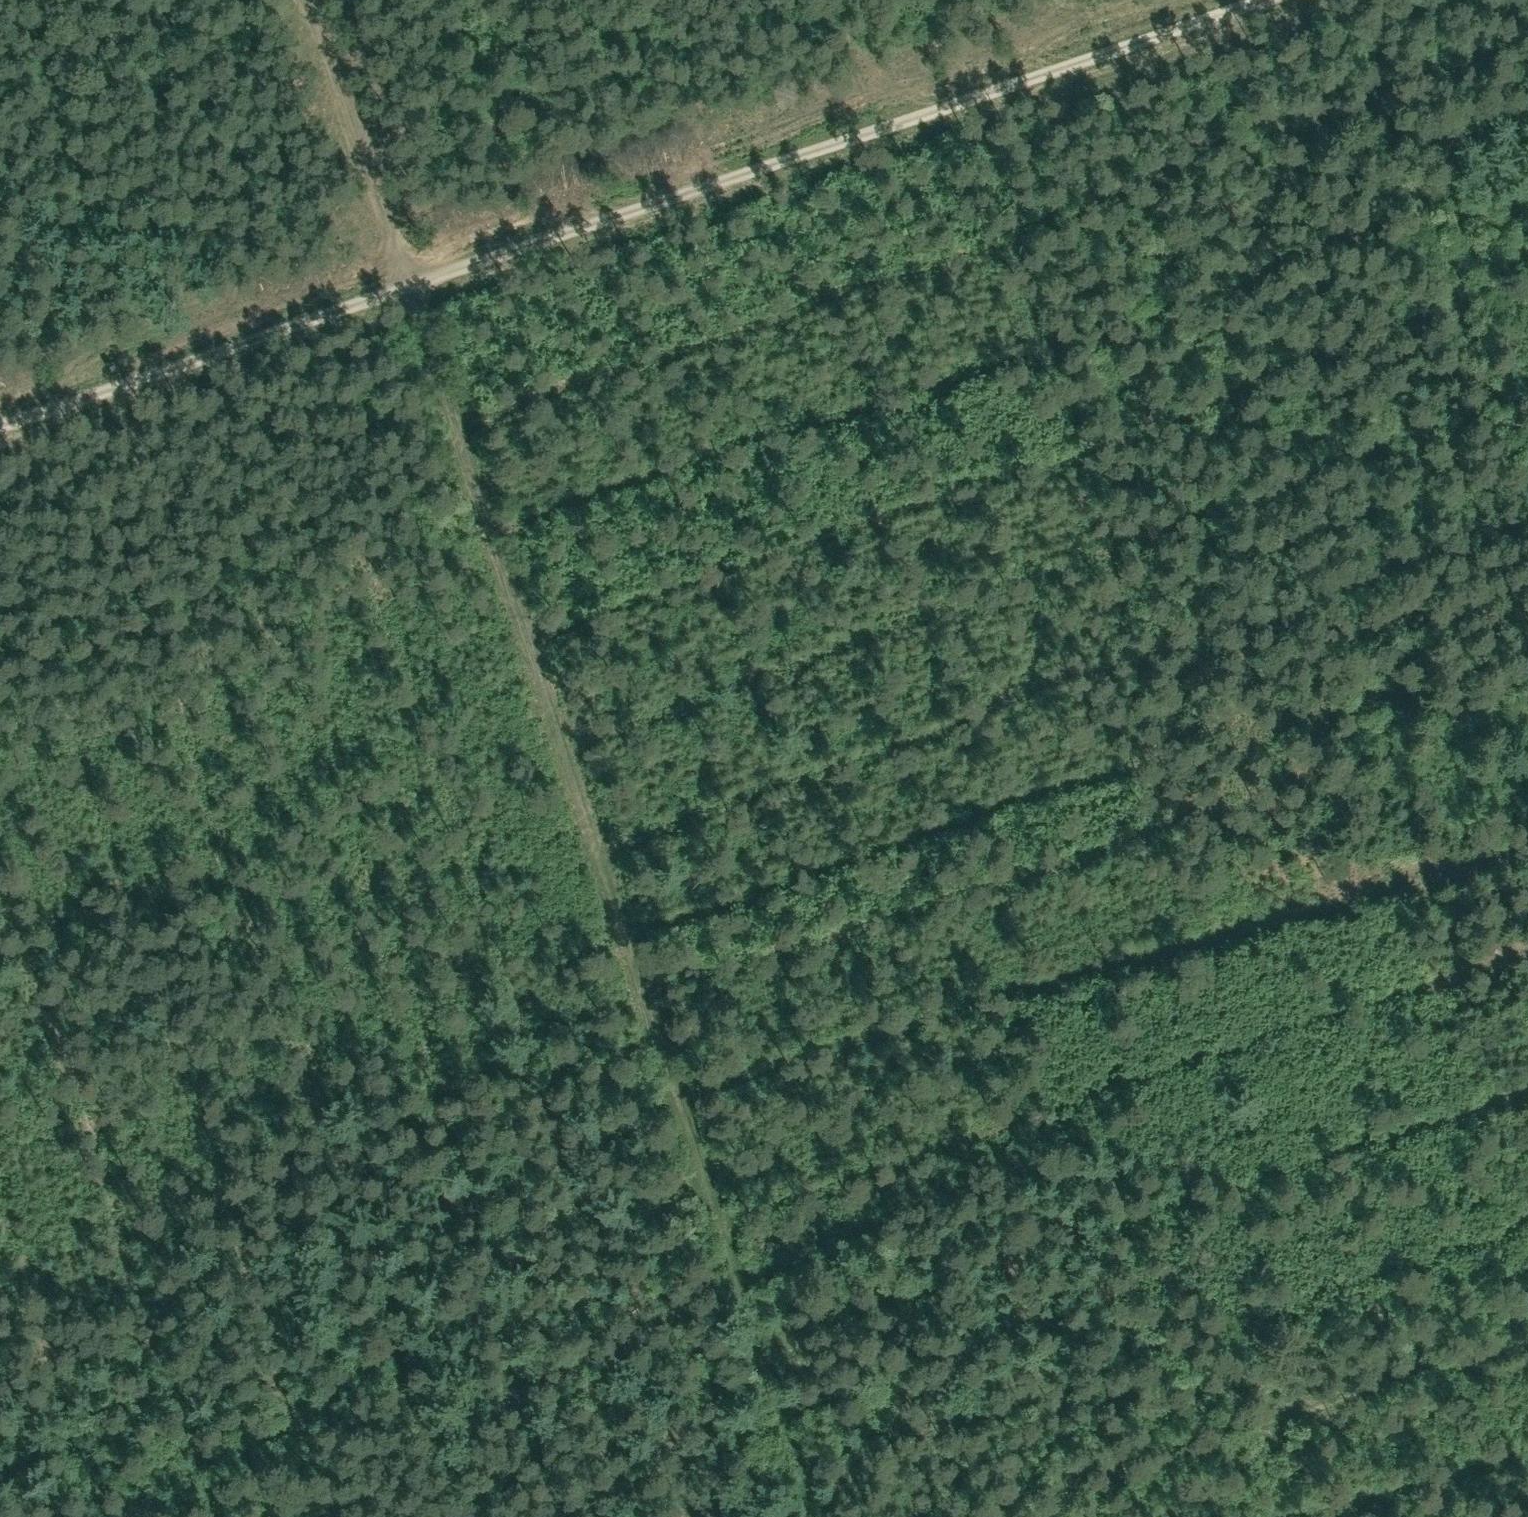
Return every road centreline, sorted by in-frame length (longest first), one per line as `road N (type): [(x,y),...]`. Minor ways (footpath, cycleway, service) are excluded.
road 1 (track): [(314,0),(818,1516)]
road 2 (track): [(1248,0),(0,416)]

